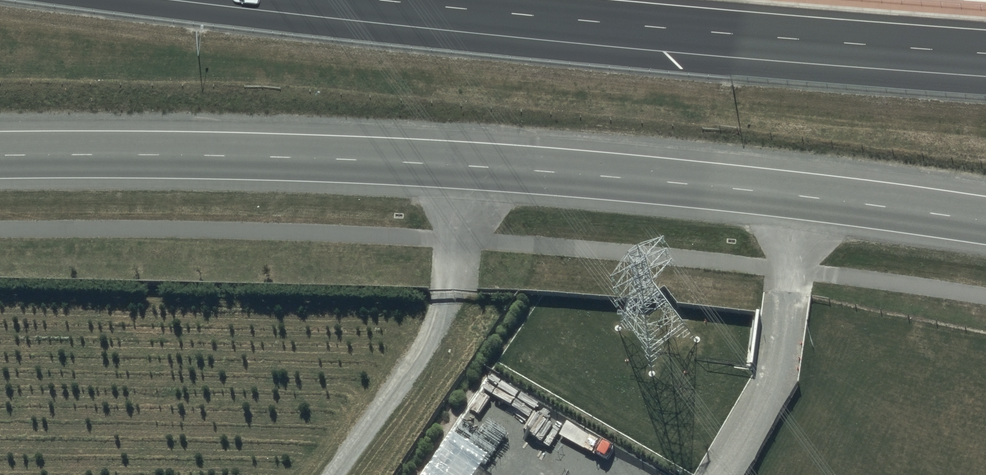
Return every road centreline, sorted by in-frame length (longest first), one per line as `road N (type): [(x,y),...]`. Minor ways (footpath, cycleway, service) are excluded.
road 1 (secondary): [(985,227),(558,177),(239,160),(0,158)]
road 2 (motorway): [(985,53),(388,0)]

